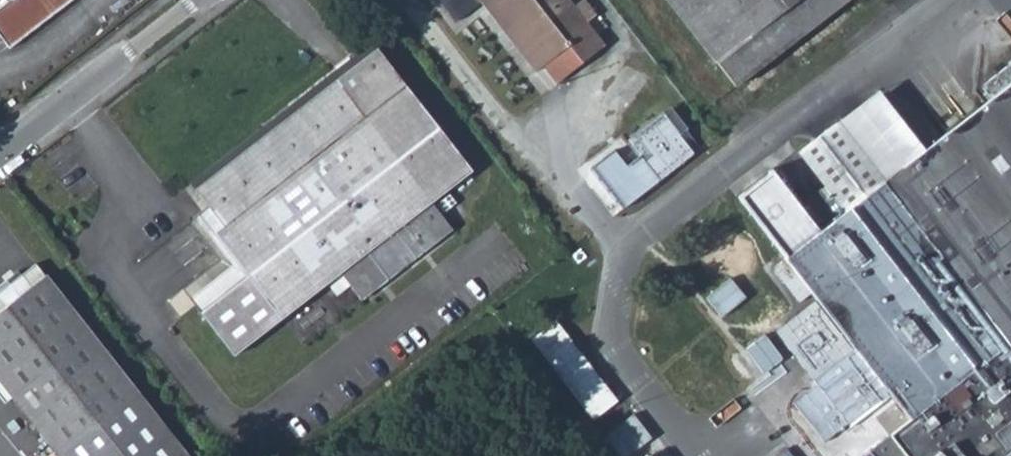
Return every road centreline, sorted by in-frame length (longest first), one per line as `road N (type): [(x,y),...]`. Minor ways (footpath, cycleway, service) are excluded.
road 1 (unclassified): [(0,155),(200,0)]

